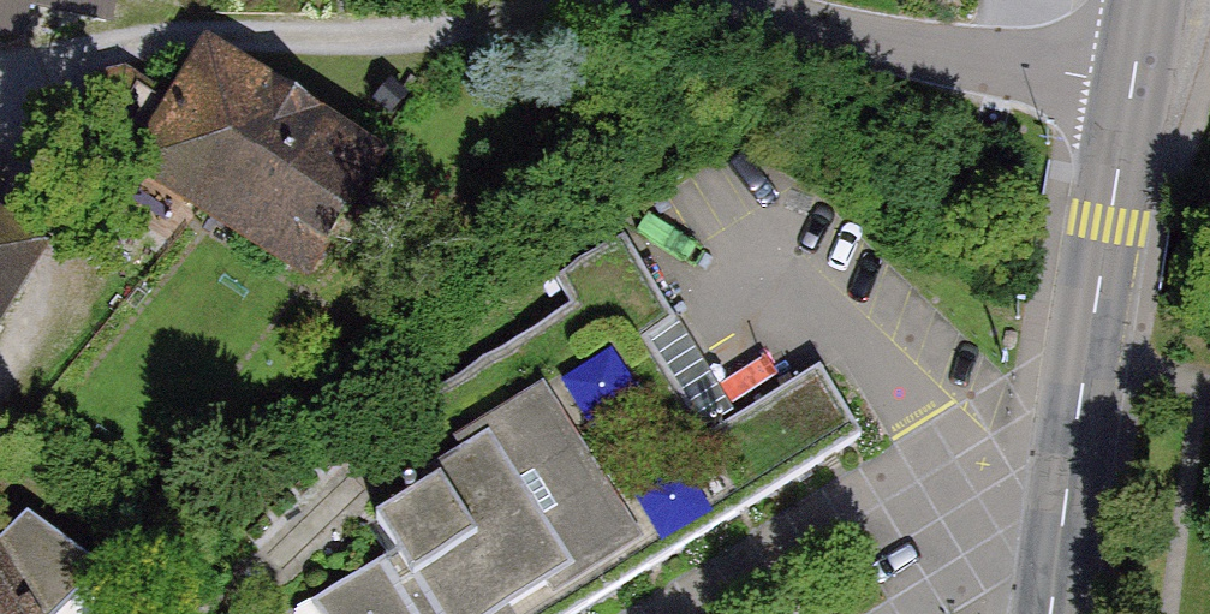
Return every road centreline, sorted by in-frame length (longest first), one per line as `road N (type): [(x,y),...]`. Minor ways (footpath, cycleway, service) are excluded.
road 1 (secondary): [(1133,83),(1050,613)]
road 2 (unclassified): [(721,0),(770,17),(1133,83)]
road 3 (residential): [(662,613),(940,444)]
road 4 (residential): [(1008,551),(905,613)]

